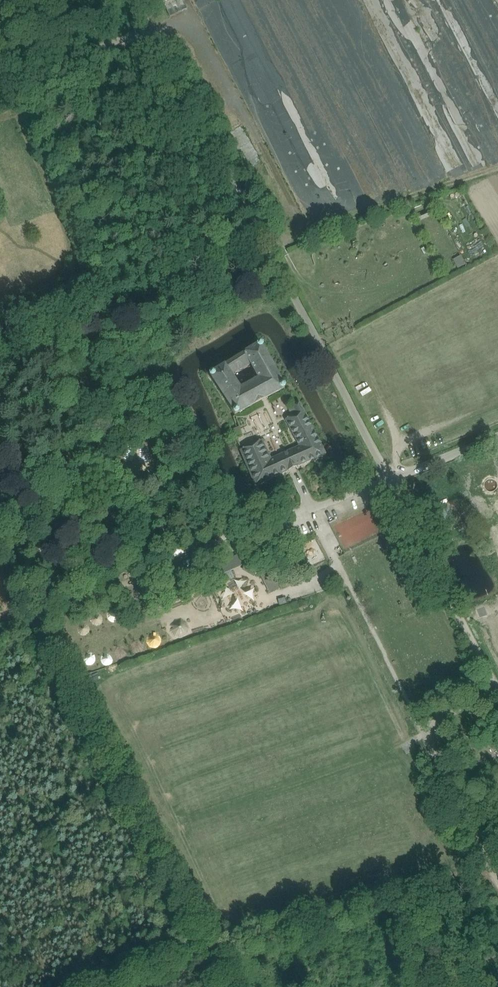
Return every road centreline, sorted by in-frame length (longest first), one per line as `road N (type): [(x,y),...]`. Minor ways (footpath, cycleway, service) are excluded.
road 1 (unclassified): [(497,438),(387,479),(160,37),(141,32),(0,82)]
road 2 (track): [(497,882),(429,736),(443,717),(497,693)]
road 3 (track): [(44,622),(221,548)]

